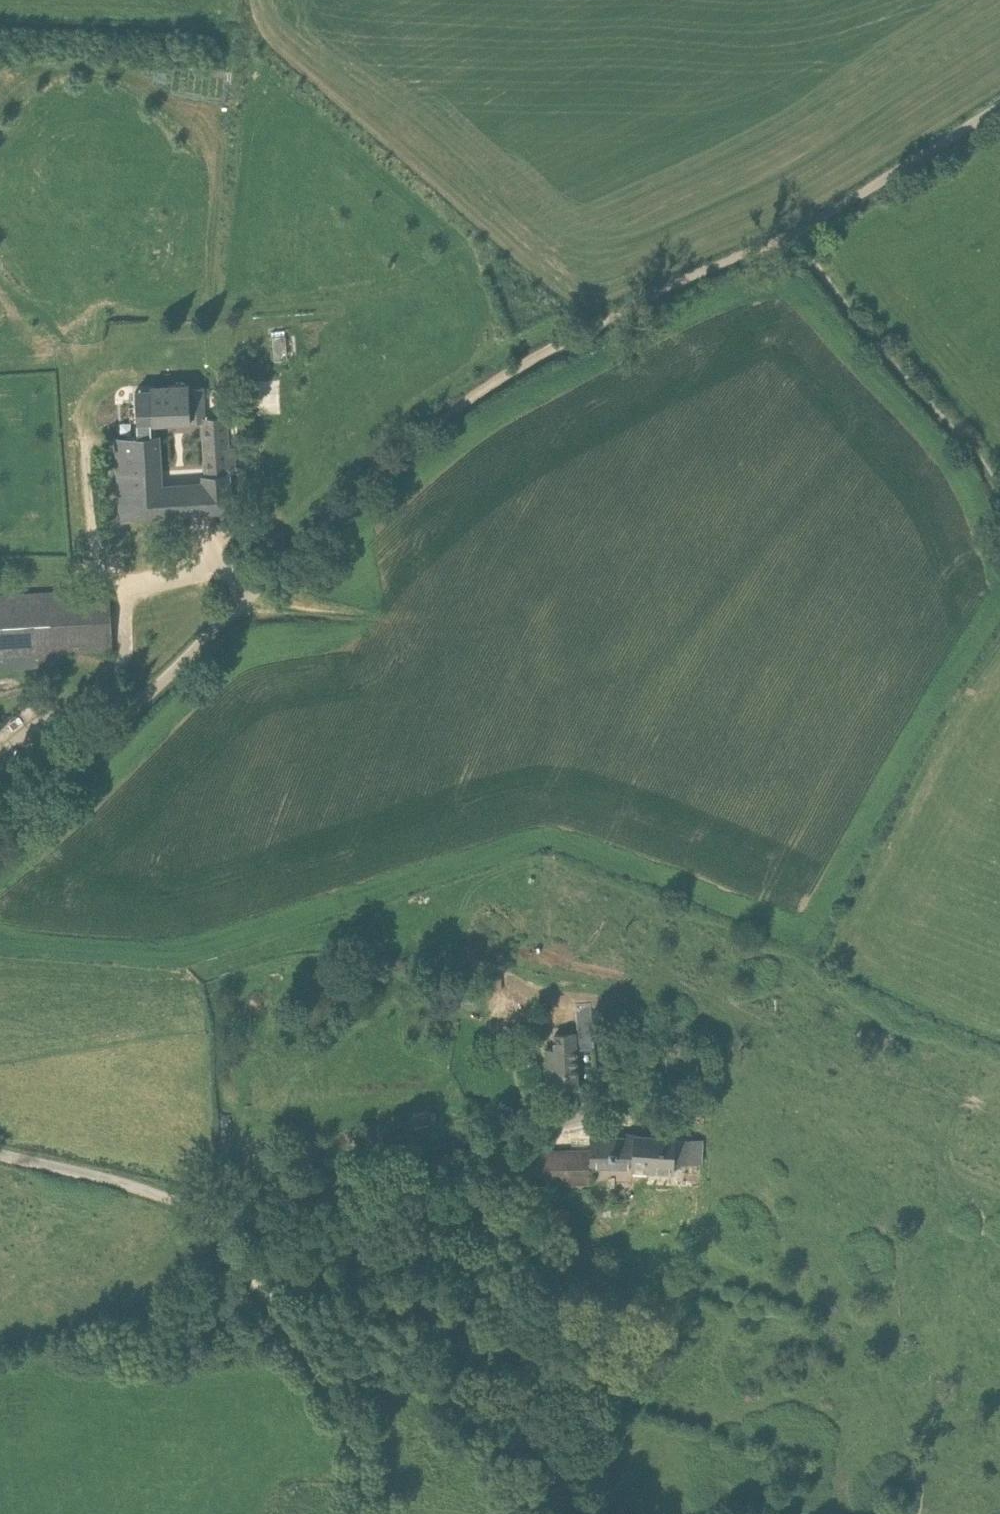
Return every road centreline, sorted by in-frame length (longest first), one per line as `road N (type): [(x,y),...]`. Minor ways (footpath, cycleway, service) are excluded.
road 1 (unclassified): [(0,822),(129,712),(399,454),(479,392),(652,295),(807,226),(999,107)]
road 2 (unclassified): [(596,1120),(490,1143),(295,1206),(211,1220),(146,1190),(0,1154)]
road 3 (track): [(793,233),(999,495)]

